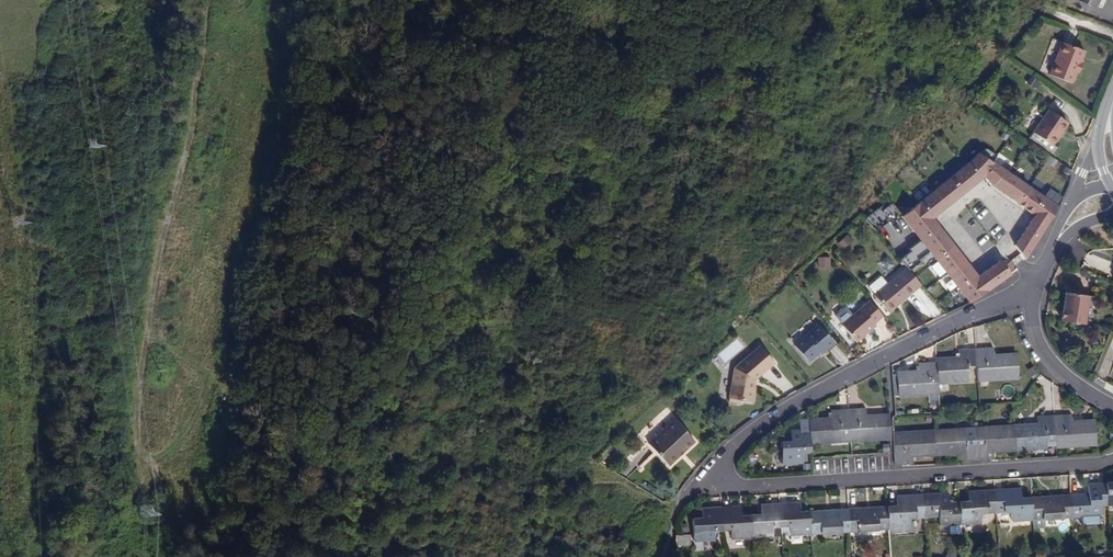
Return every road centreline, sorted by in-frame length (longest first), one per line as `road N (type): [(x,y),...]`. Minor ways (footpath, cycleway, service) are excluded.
road 1 (residential): [(1034,286),(743,433),(705,478),(767,486),(1112,457)]
road 2 (track): [(136,472),(158,263),(187,157),(207,0)]
road 3 (residential): [(1112,406),(1037,345),(1034,286)]

